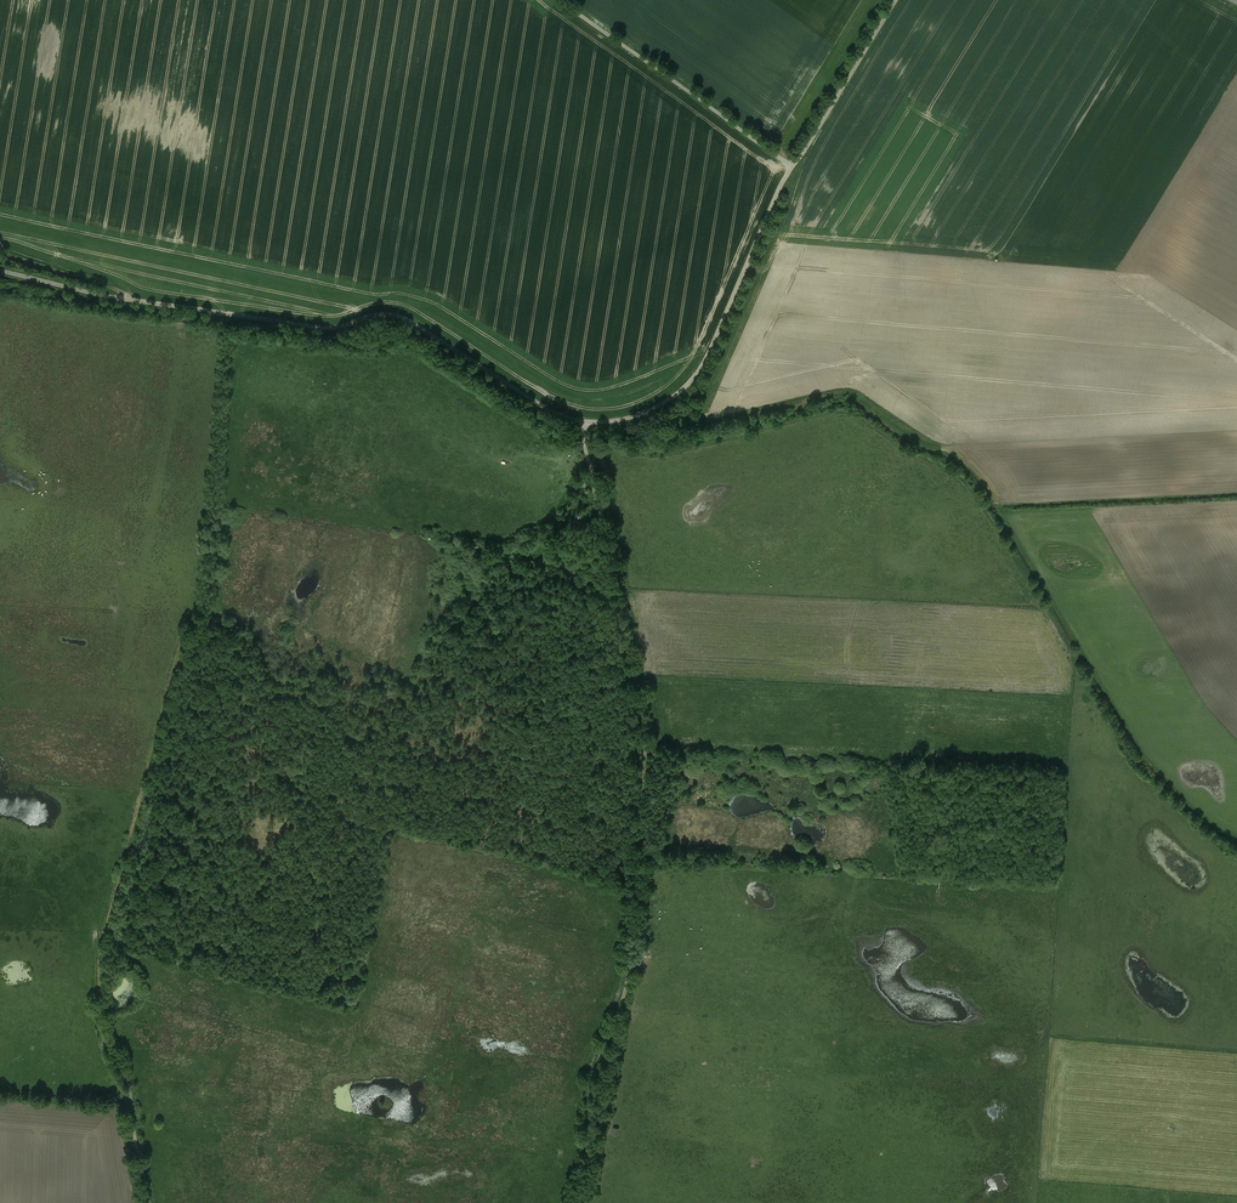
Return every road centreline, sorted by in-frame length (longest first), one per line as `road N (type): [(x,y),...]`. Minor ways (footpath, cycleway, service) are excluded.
road 1 (unclassified): [(0,270),(108,296),(322,328),(398,317),(556,413),(614,420),(658,405),(699,367),(793,166)]
road 2 (unclassified): [(563,0),(793,166)]
road 3 (unclassified): [(793,166),(897,0)]

